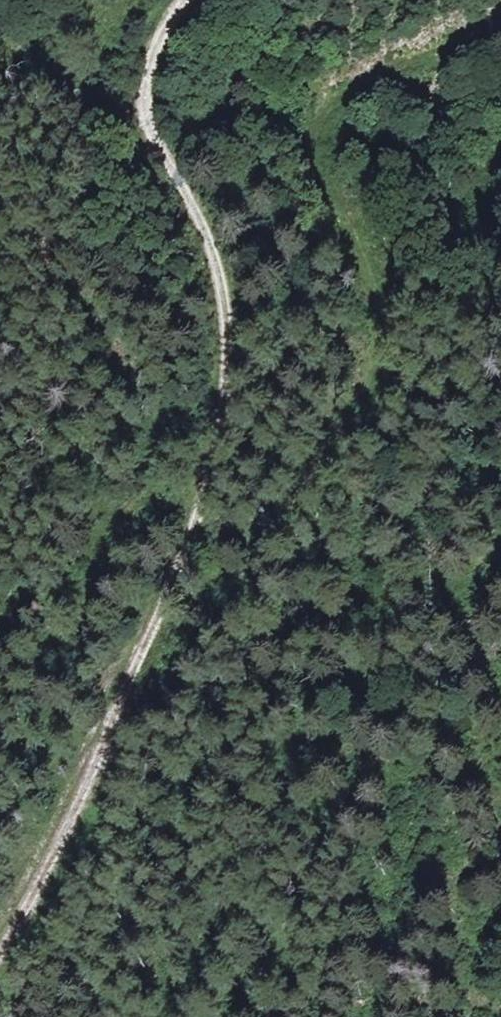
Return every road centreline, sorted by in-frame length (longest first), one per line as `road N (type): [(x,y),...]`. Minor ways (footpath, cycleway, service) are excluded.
road 1 (track): [(0,957),(68,829),(170,601),(224,397),(217,261),(145,111),(149,68),(183,0)]
road 2 (track): [(87,783),(191,692),(220,635),(331,479),(375,392),(378,298),(347,204),(345,157),(367,80),(399,46),(500,23)]

